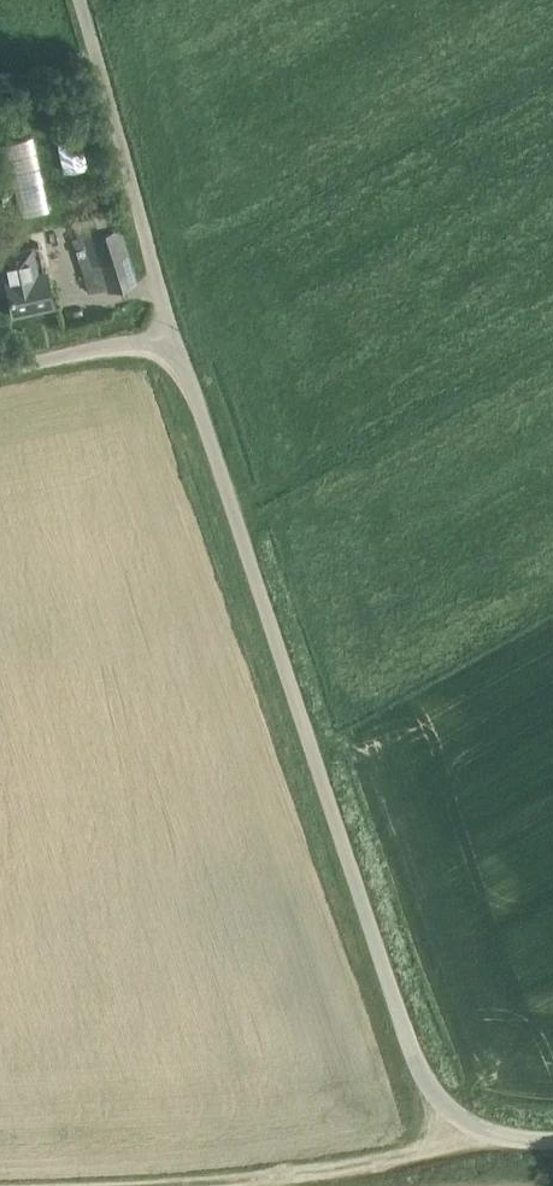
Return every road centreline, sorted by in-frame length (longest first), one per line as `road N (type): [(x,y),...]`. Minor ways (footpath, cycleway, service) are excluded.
road 1 (unclassified): [(552,1137),(479,1130),(450,1115),(424,1080),(180,313)]
road 2 (unclassified): [(180,313),(84,0)]
road 3 (track): [(206,1185),(311,1178),(479,1130)]
road 4 (unclassified): [(180,313),(0,351)]

